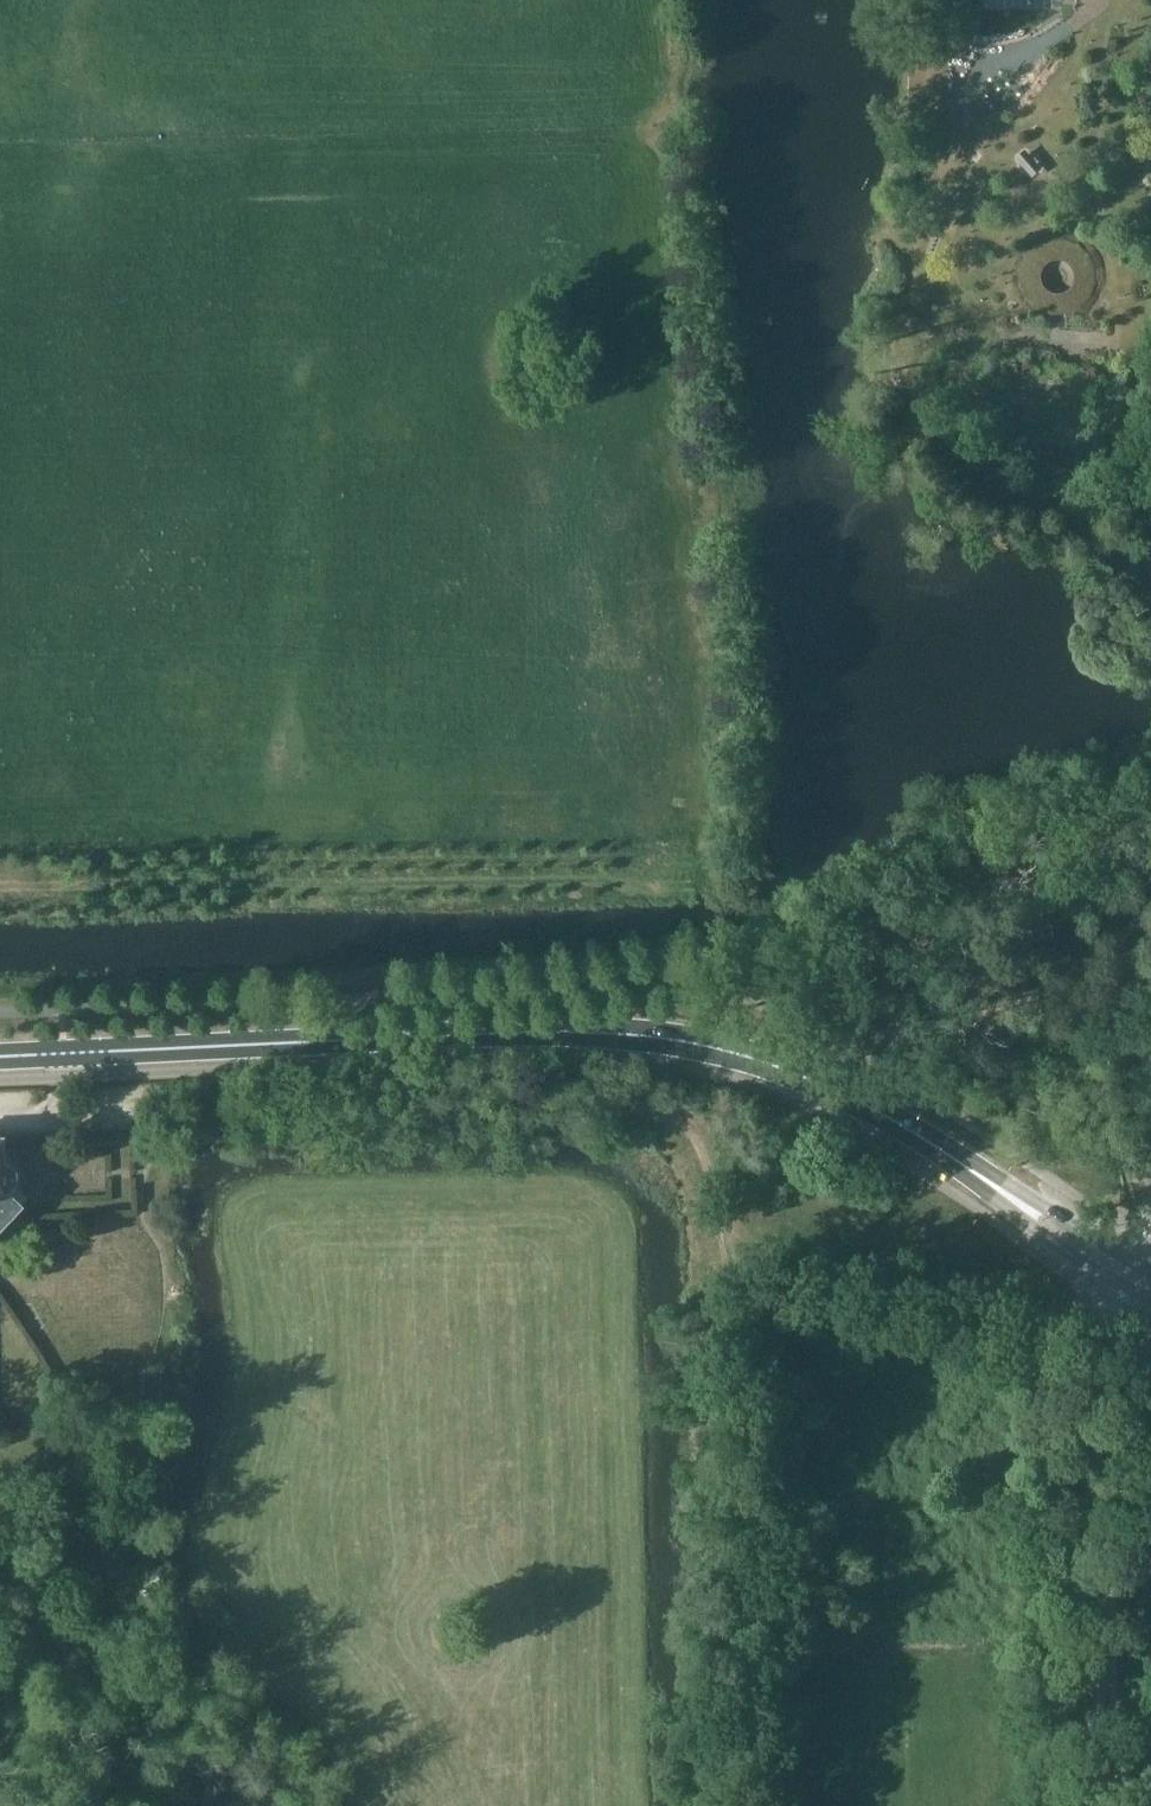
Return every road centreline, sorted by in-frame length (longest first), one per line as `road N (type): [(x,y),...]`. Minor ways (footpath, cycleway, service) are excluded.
road 1 (tertiary): [(1116,1264),(860,1106),(748,1061),(577,1040),(0,1056)]
road 2 (track): [(1095,1805),(1084,1315),(1091,1290),(1116,1264)]

